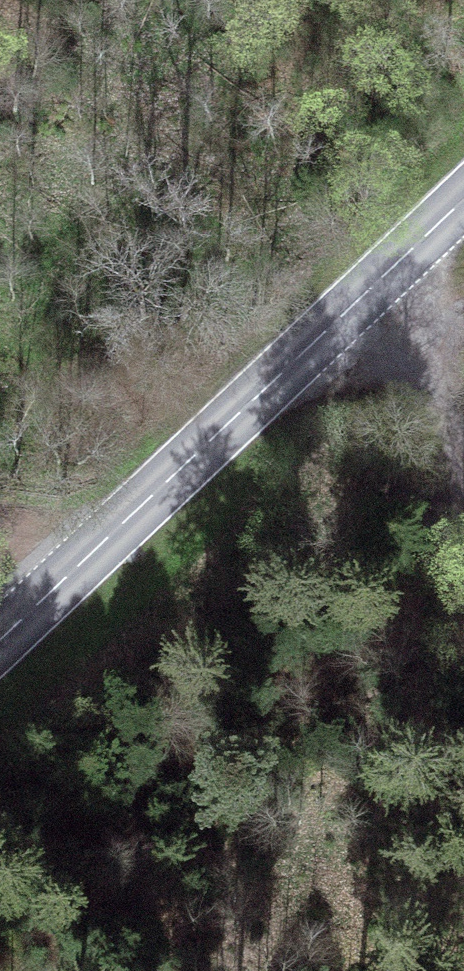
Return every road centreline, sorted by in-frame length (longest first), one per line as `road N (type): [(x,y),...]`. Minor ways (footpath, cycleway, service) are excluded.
road 1 (tertiary): [(463,197),(0,642)]
road 2 (track): [(409,247),(463,431)]

